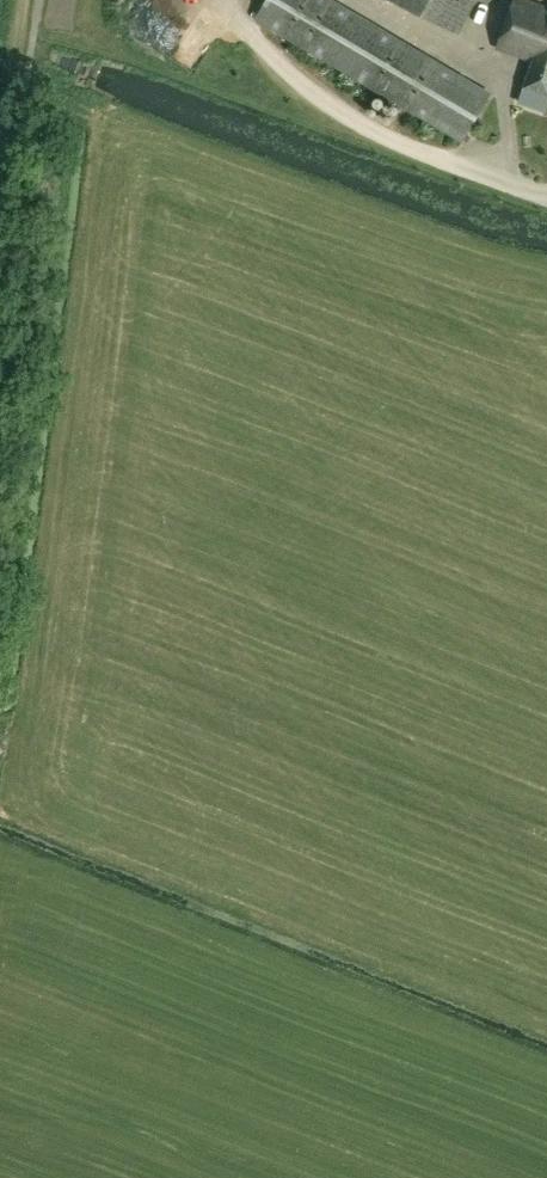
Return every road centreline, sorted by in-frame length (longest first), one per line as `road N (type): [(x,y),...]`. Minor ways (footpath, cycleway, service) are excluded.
road 1 (track): [(0,169),(23,0)]

